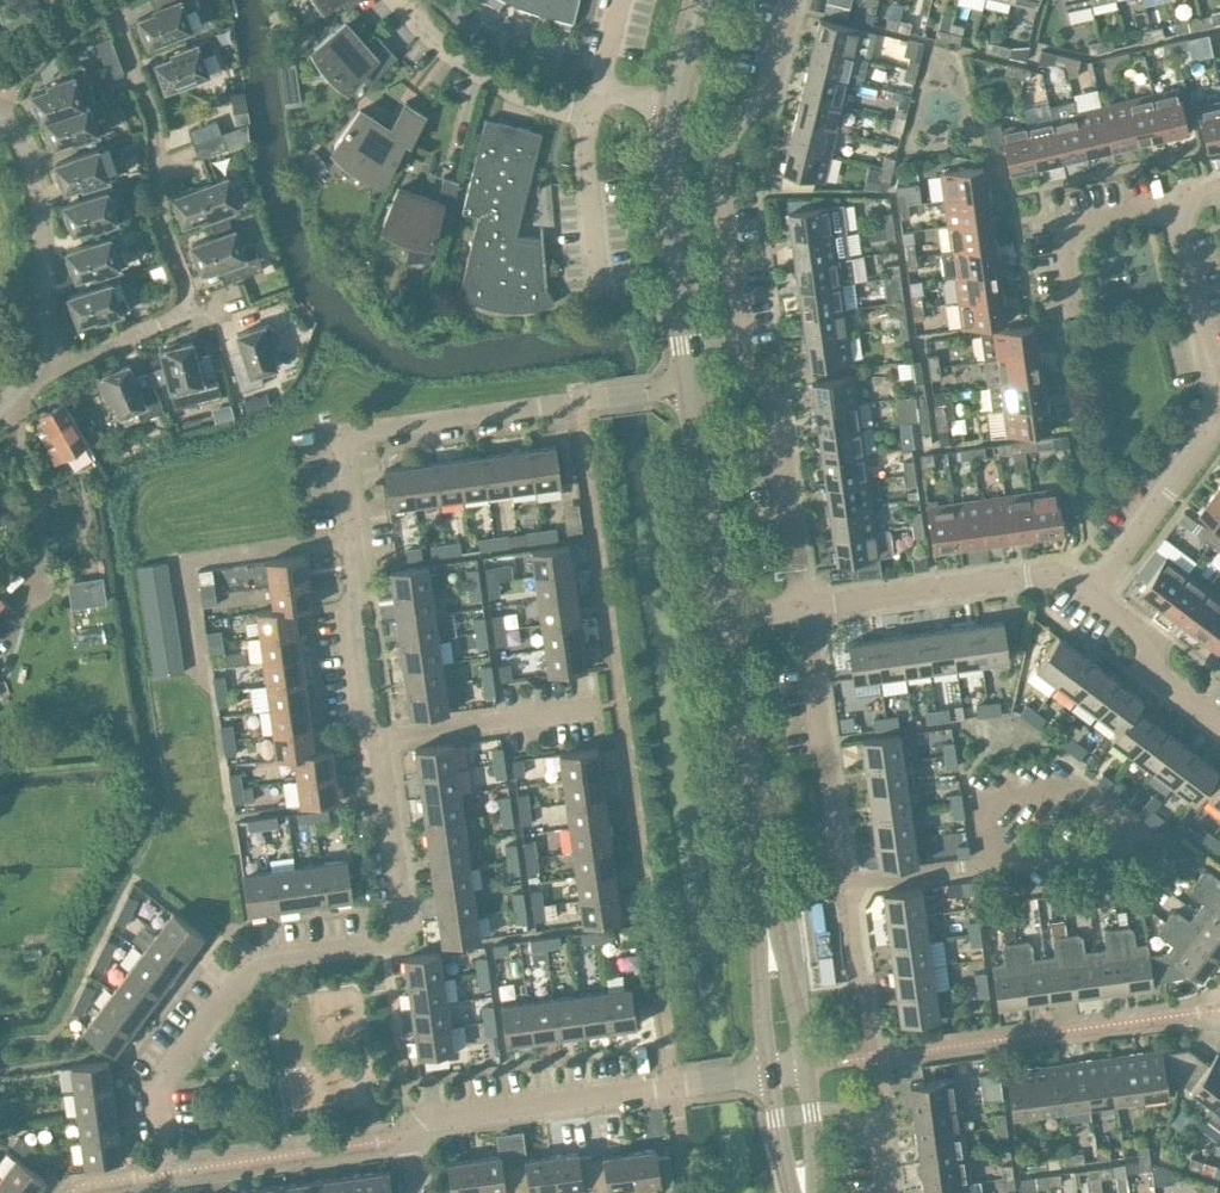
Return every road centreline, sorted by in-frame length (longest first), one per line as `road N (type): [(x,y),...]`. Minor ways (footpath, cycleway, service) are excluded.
road 1 (residential): [(804,607),(779,409),(742,357),(718,202),(731,132),(770,89),(789,0)]
road 2 (residential): [(168,1192),(154,1123),(156,1087),(254,960),(377,946),(394,935),(399,917),(379,738)]
road 3 (residential): [(355,535),(345,445),(351,433),(688,389)]
road 4 (residential): [(1183,203),(1177,217),(1218,429),(1096,594)]
road 5 (residential): [(412,1192),(406,1138),(424,1123),(771,1071)]
road 6 (residential): [(863,989),(804,607)]
road 7 (tertiary): [(768,936),(724,617)]
road 8 (residential): [(185,304),(185,281),(160,215),(155,124),(110,0)]
road 9 (residential): [(804,607),(1058,573),(1096,594)]
road 10 (tertiary): [(688,389),(665,153),(675,106)]
road 11 (residential): [(197,665),(181,561),(355,535)]
road 12 (residential): [(29,376),(44,341),(38,202),(23,149),(0,120)]
road 13 (residential): [(591,117),(501,86),(444,50),(397,0)]
road 14 (tertiary): [(724,617),(688,389)]
road 15 (residential): [(379,738),(595,709)]
road 16 (residential): [(379,738),(361,722),(347,614),(362,596),(355,535)]
road 17 (residential): [(1073,310),(1065,248),(1071,229),(1183,203)]
road 18 (residential): [(1096,594),(1145,638),(1154,674),(1219,726)]
road 19 (residential): [(599,294),(584,169),(591,117)]
road 20 (residential): [(29,376),(185,304)]
road 21 (tertiary): [(804,1066),(778,949),(768,936)]
road 22 (tertiary): [(768,936),(763,981),(771,1071)]
road 23 (tertiary): [(809,1192),(804,1066)]
road 24 (tertiary): [(771,1071),(797,1192)]

